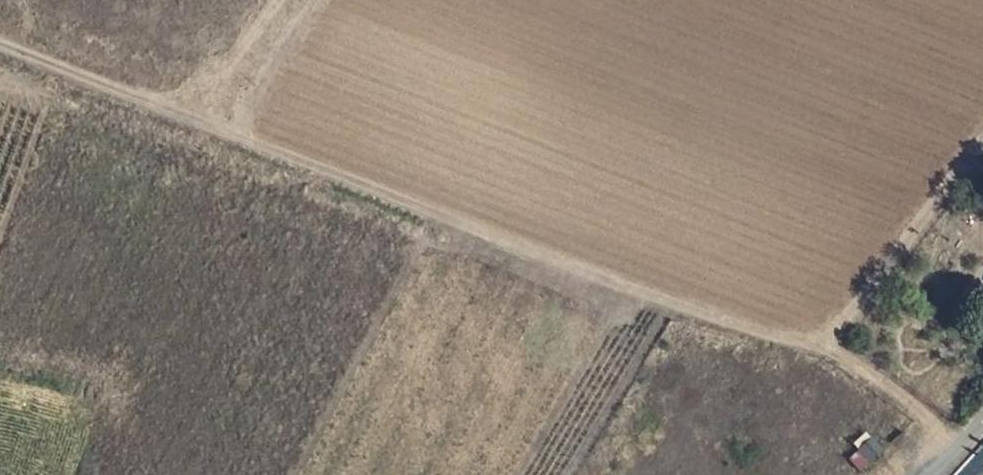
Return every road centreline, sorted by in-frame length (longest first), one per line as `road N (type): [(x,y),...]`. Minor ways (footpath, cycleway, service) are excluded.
road 1 (track): [(0,47),(713,318),(819,347),(868,369),(963,448)]

